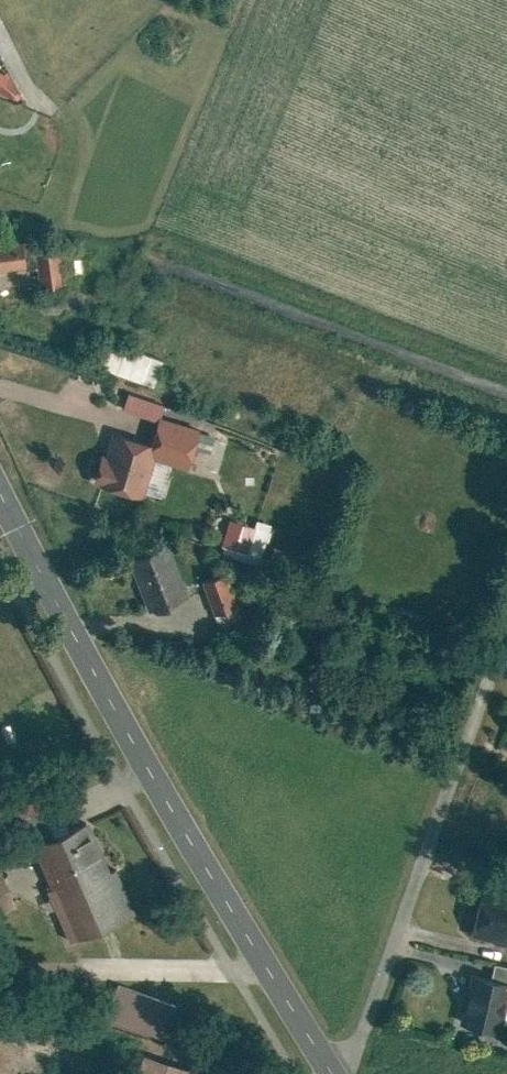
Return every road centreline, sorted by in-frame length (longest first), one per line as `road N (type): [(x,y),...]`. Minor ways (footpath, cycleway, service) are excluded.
road 1 (tertiary): [(0,499),(105,715),(231,942),(316,1073)]
road 2 (residential): [(506,558),(323,1073)]
road 3 (track): [(231,942),(90,959),(0,955)]

